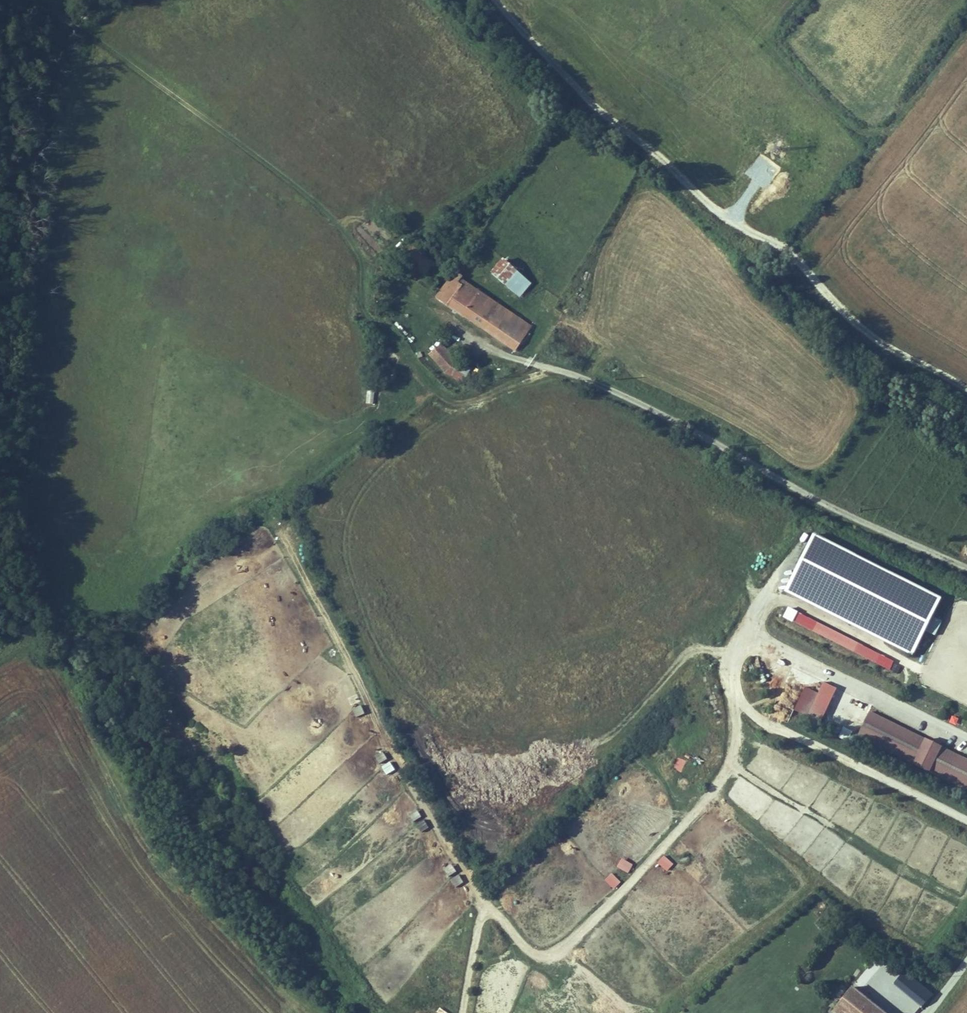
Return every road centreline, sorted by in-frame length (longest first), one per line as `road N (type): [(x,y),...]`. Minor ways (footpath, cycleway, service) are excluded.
road 1 (track): [(466,1012),(485,901),(395,759),(278,526)]
road 2 (unclassified): [(555,368),(966,566)]

